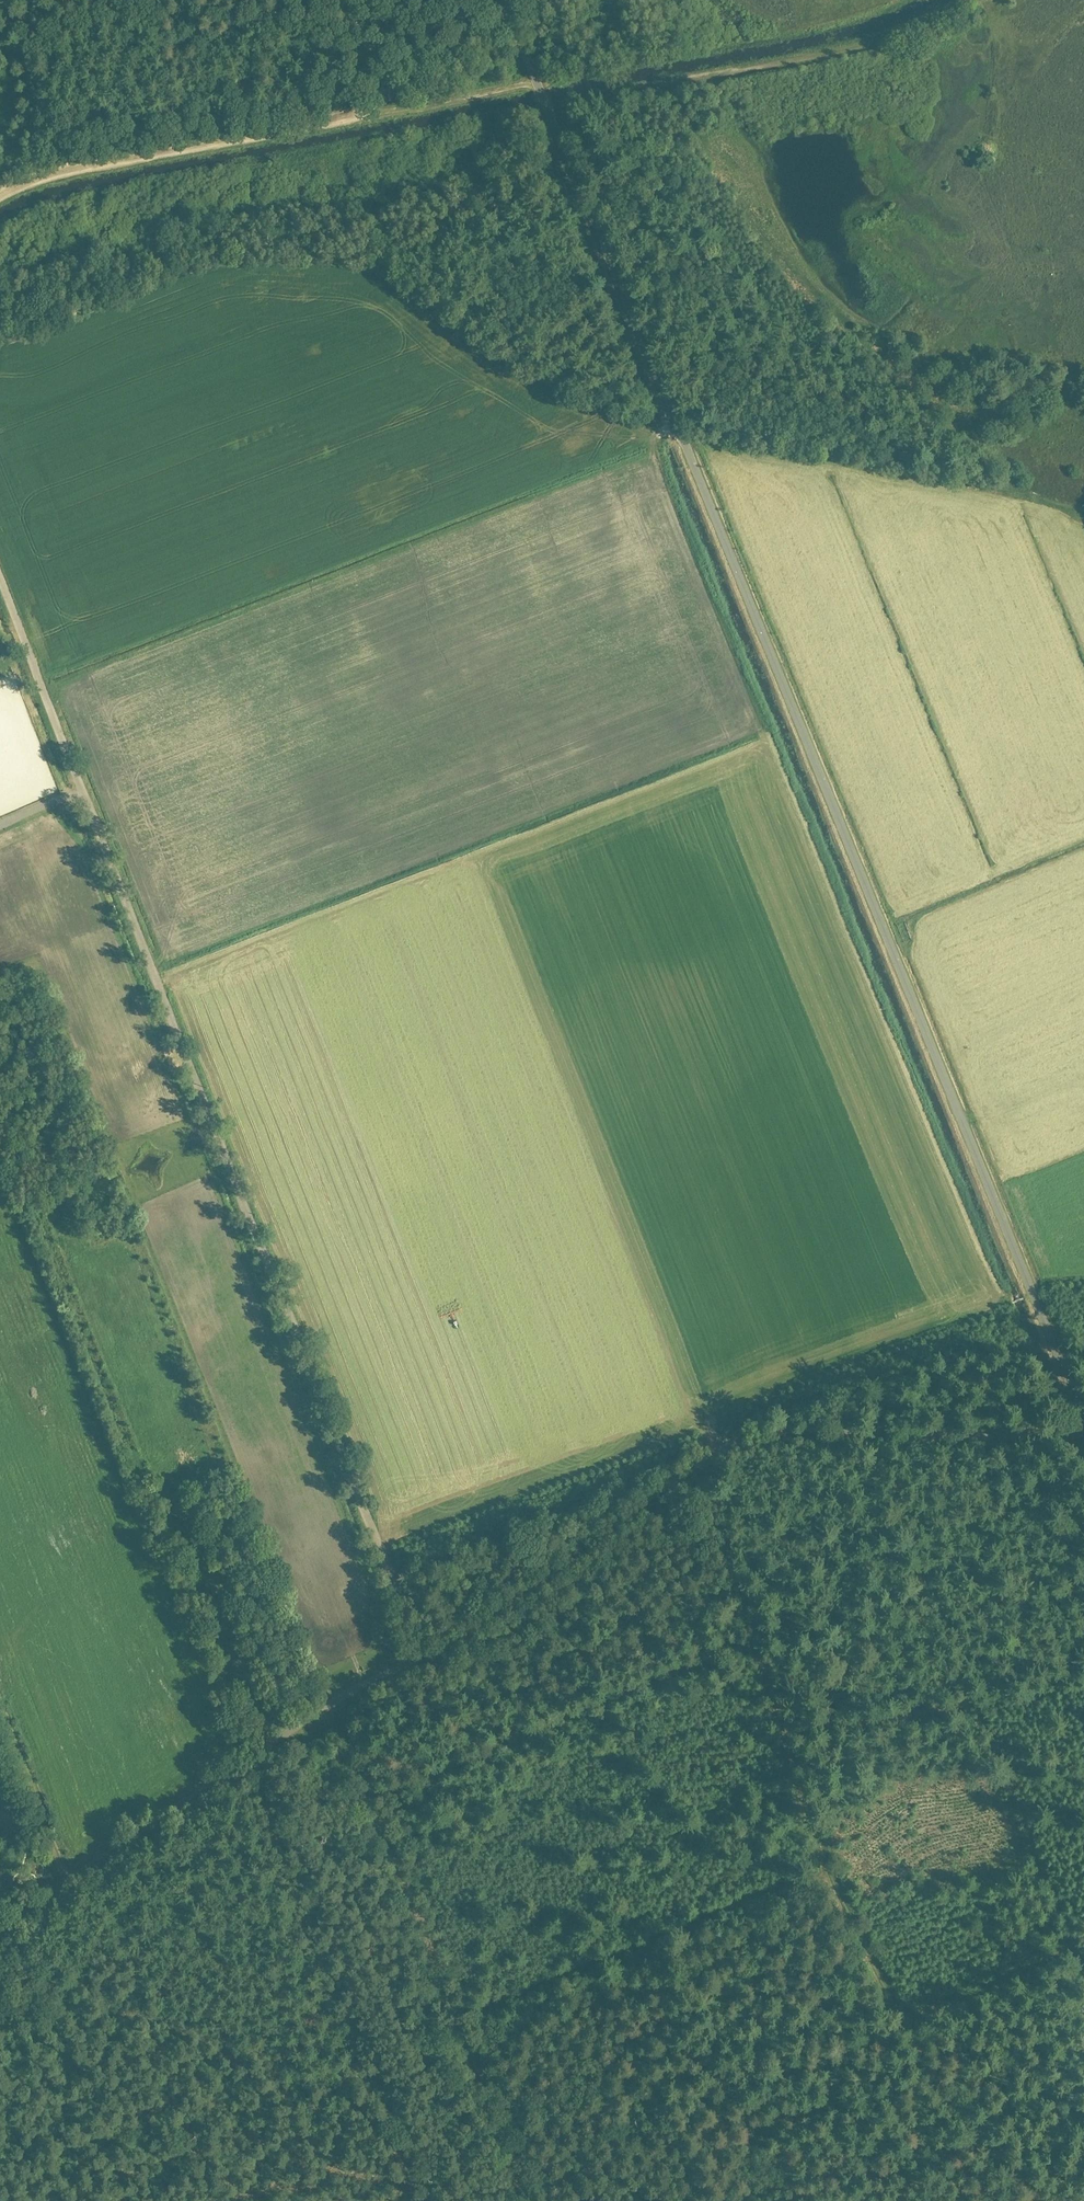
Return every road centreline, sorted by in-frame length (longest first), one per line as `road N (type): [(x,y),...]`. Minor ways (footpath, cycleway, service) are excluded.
road 1 (unclassified): [(1083,1422),(502,0)]
road 2 (unclassified): [(0,1927),(333,1702),(488,1619),(720,1451),(794,1433),(946,1438),(1083,1429)]
road 3 (track): [(0,573),(419,1659)]
road 4 (track): [(858,1435),(1064,1930)]
road 5 (track): [(546,105),(877,43),(973,0)]
road 6 (track): [(687,1471),(750,1627),(826,1864)]
road 7 (track): [(753,1636),(371,1793)]
road 8 (track): [(682,436),(926,475),(1083,513)]
road 9 (track): [(456,2015),(826,1864)]
road 10 (track): [(0,195),(77,169),(356,118)]
road 11 (track): [(902,2013),(962,2120),(1045,2200)]
road 12 (track): [(371,1793),(456,2015)]
road 13 (track): [(456,2015),(528,2200)]
road 14 (track): [(356,118),(465,38),(510,18)]
road 15 (track): [(1064,1930),(1011,1973),(902,2013)]
road 16 (track): [(356,118),(536,83)]
road 17 (track): [(826,1864),(902,2013)]
road 18 (track): [(0,48),(24,51),(108,0)]

